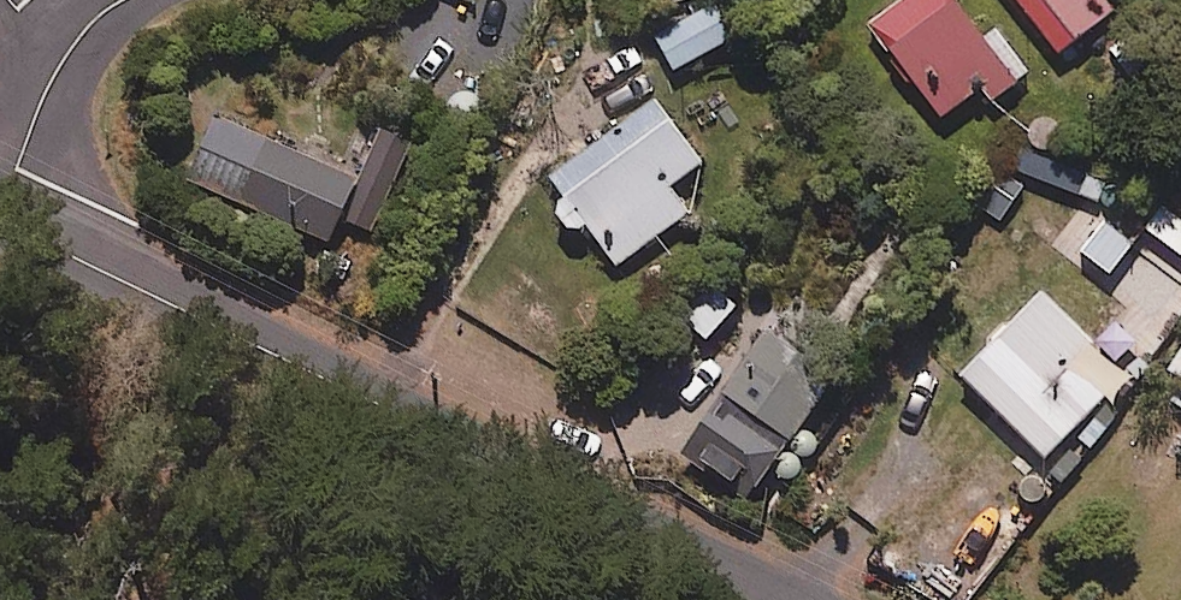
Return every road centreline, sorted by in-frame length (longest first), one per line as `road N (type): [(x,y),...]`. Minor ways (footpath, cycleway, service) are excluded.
road 1 (secondary): [(0,220),(786,599)]
road 2 (residential): [(0,218),(69,54)]

